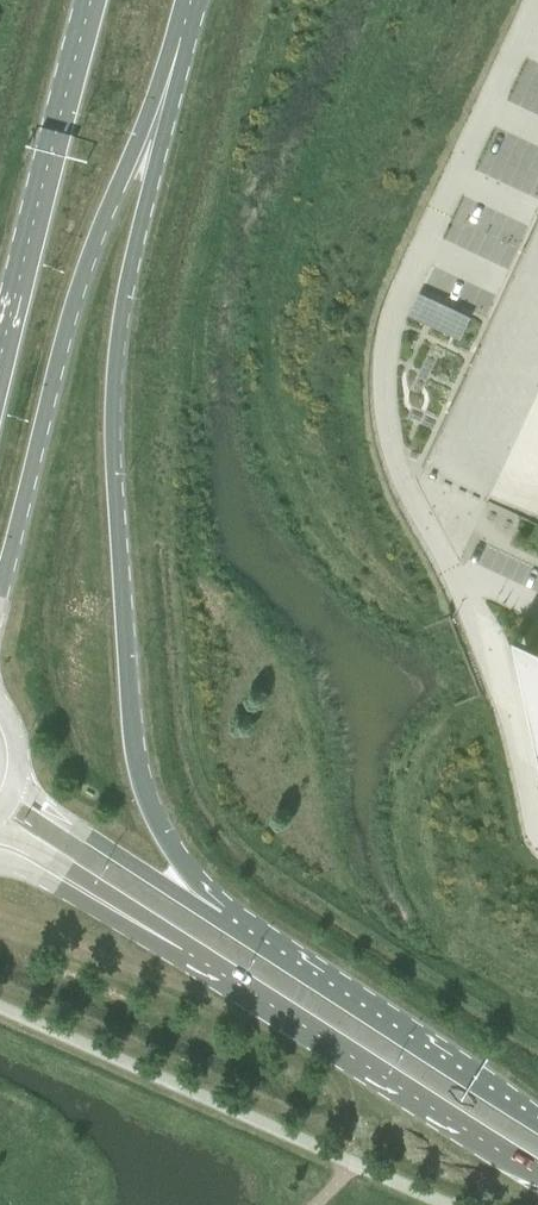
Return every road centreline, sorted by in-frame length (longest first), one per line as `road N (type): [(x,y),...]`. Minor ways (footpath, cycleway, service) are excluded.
road 1 (primary): [(309,977),(175,852),(147,789),(132,727),(117,361),(168,88)]
road 2 (primary): [(0,592),(91,257),(118,183),(168,88)]
road 3 (primary): [(95,896),(537,1171)]
road 4 (primary): [(92,0),(0,364)]
road 5 (primary): [(309,977),(16,784)]
road 6 (primary): [(537,1121),(309,977)]

